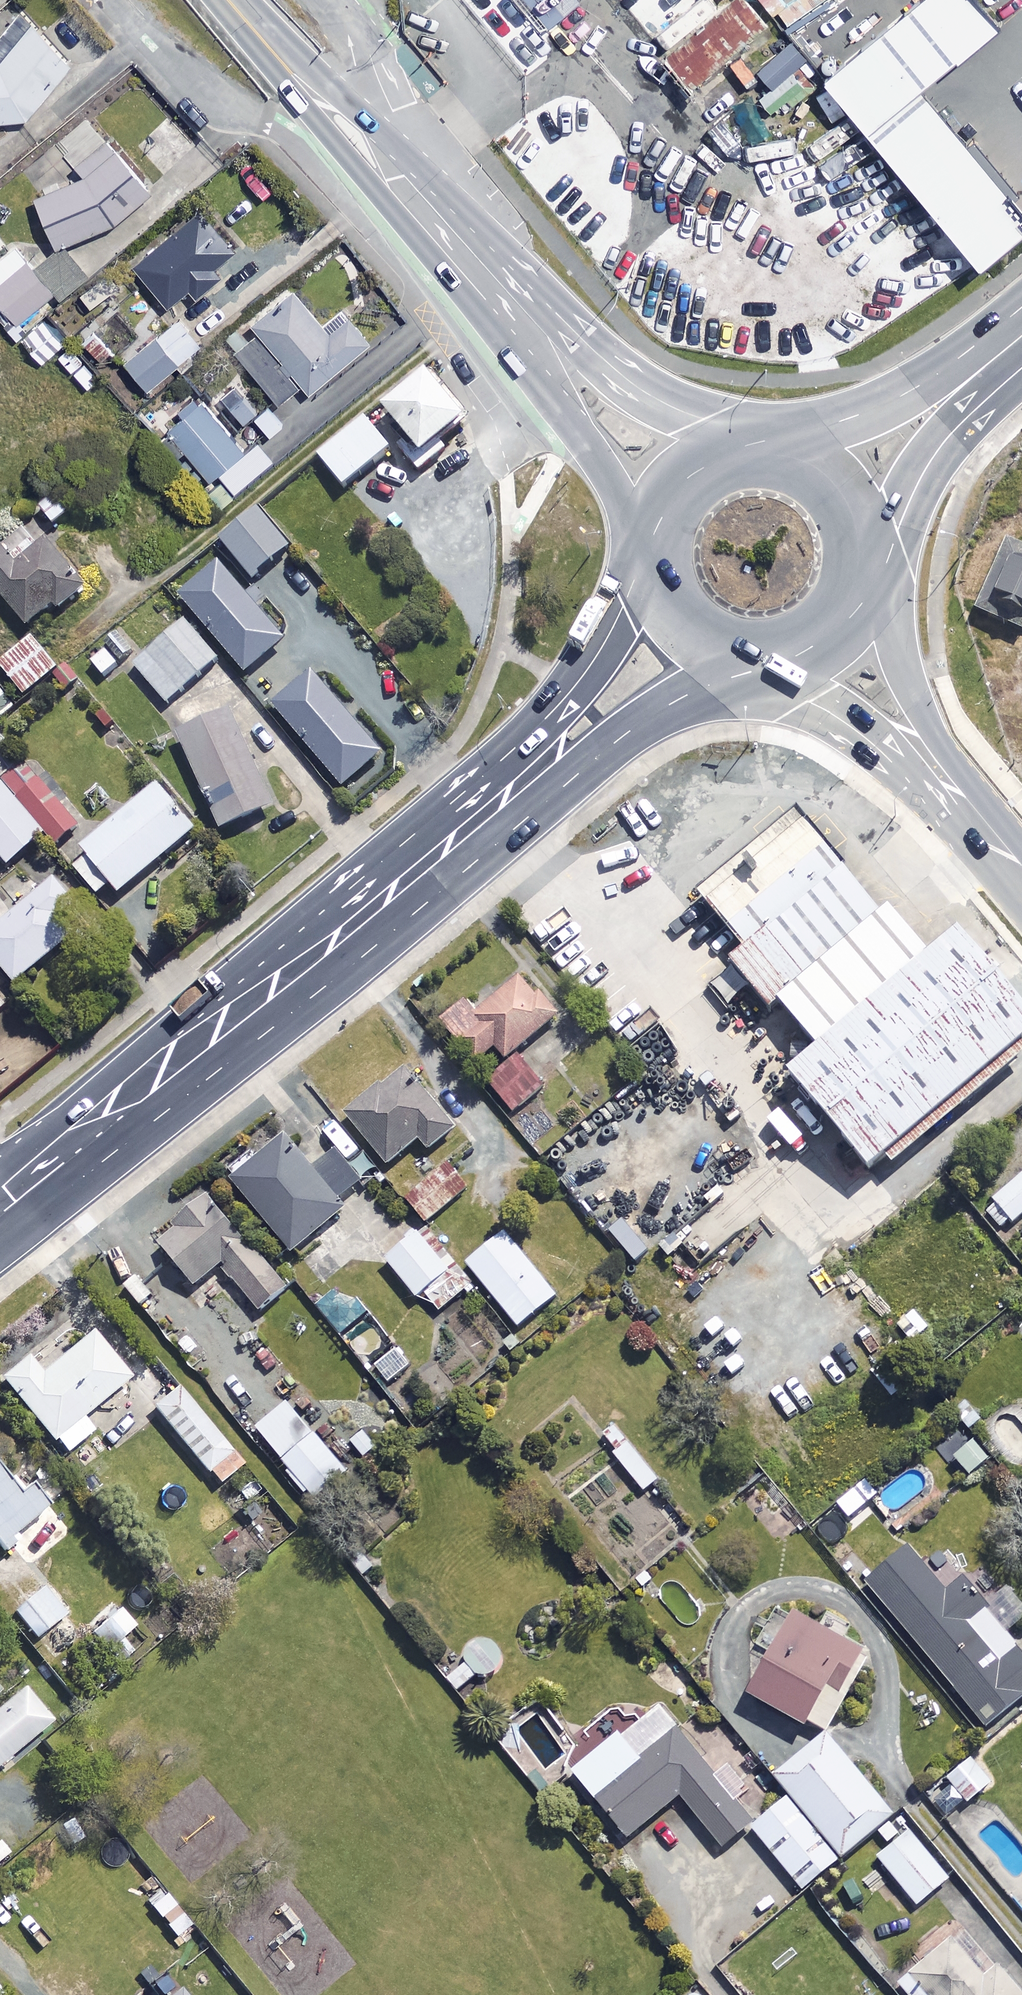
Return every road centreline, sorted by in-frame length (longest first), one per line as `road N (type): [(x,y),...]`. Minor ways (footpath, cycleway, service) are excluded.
road 1 (trunk): [(267,41),(387,135),(624,379),(739,446)]
road 2 (primary): [(393,884),(0,1207)]
road 3 (trunk): [(654,511),(358,168)]
road 4 (primary): [(729,662),(393,884)]
road 5 (primary): [(393,884),(556,701),(648,580)]
road 6 (residential): [(358,168),(194,90),(108,0)]
road 7 (trunk): [(790,450),(1021,330)]
road 8 (trunk): [(1021,344),(938,432),(864,530)]
road 9 (tertiary): [(859,595),(952,791)]
road 10 (tertiary): [(952,791),(794,659)]
road 11 (trunk): [(358,168),(267,41)]
road 12 (trunk): [(729,662),(677,632),(648,580)]

